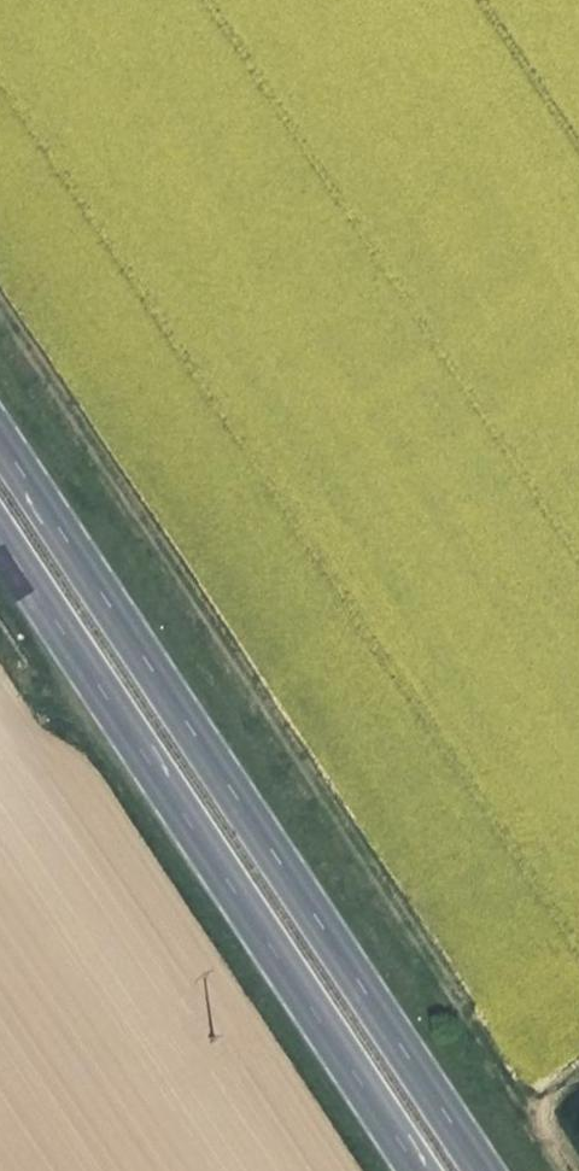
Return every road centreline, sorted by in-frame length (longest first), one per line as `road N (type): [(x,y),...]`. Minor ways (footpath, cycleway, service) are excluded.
road 1 (track): [(0,308),(527,1094),(578,1060)]
road 2 (primary): [(487,1170),(0,433)]
road 3 (primary): [(0,529),(423,1170)]

